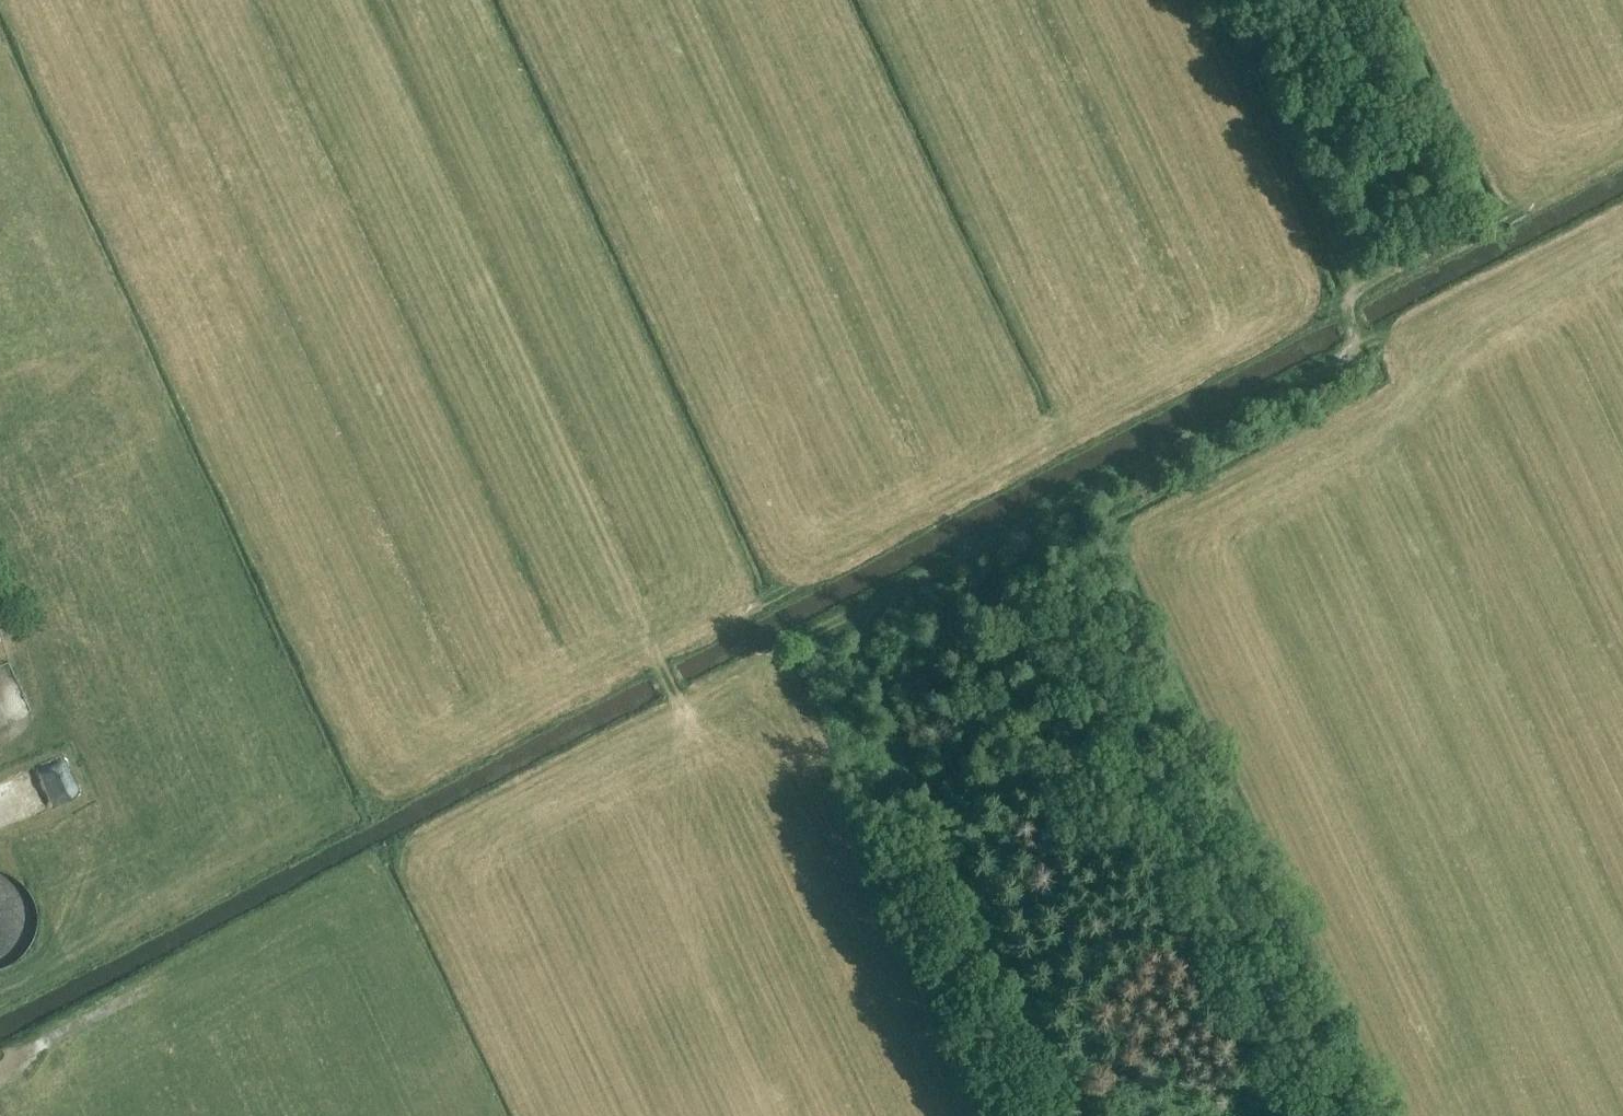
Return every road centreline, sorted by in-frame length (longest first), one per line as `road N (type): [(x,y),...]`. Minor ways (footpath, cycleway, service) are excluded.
road 1 (track): [(1219,0),(1340,250),(1351,281),(1349,354),(866,605),(864,615),(870,675),(1081,1115)]
road 2 (track): [(1350,292),(1506,215)]
road 3 (track): [(1350,292),(1504,214)]

